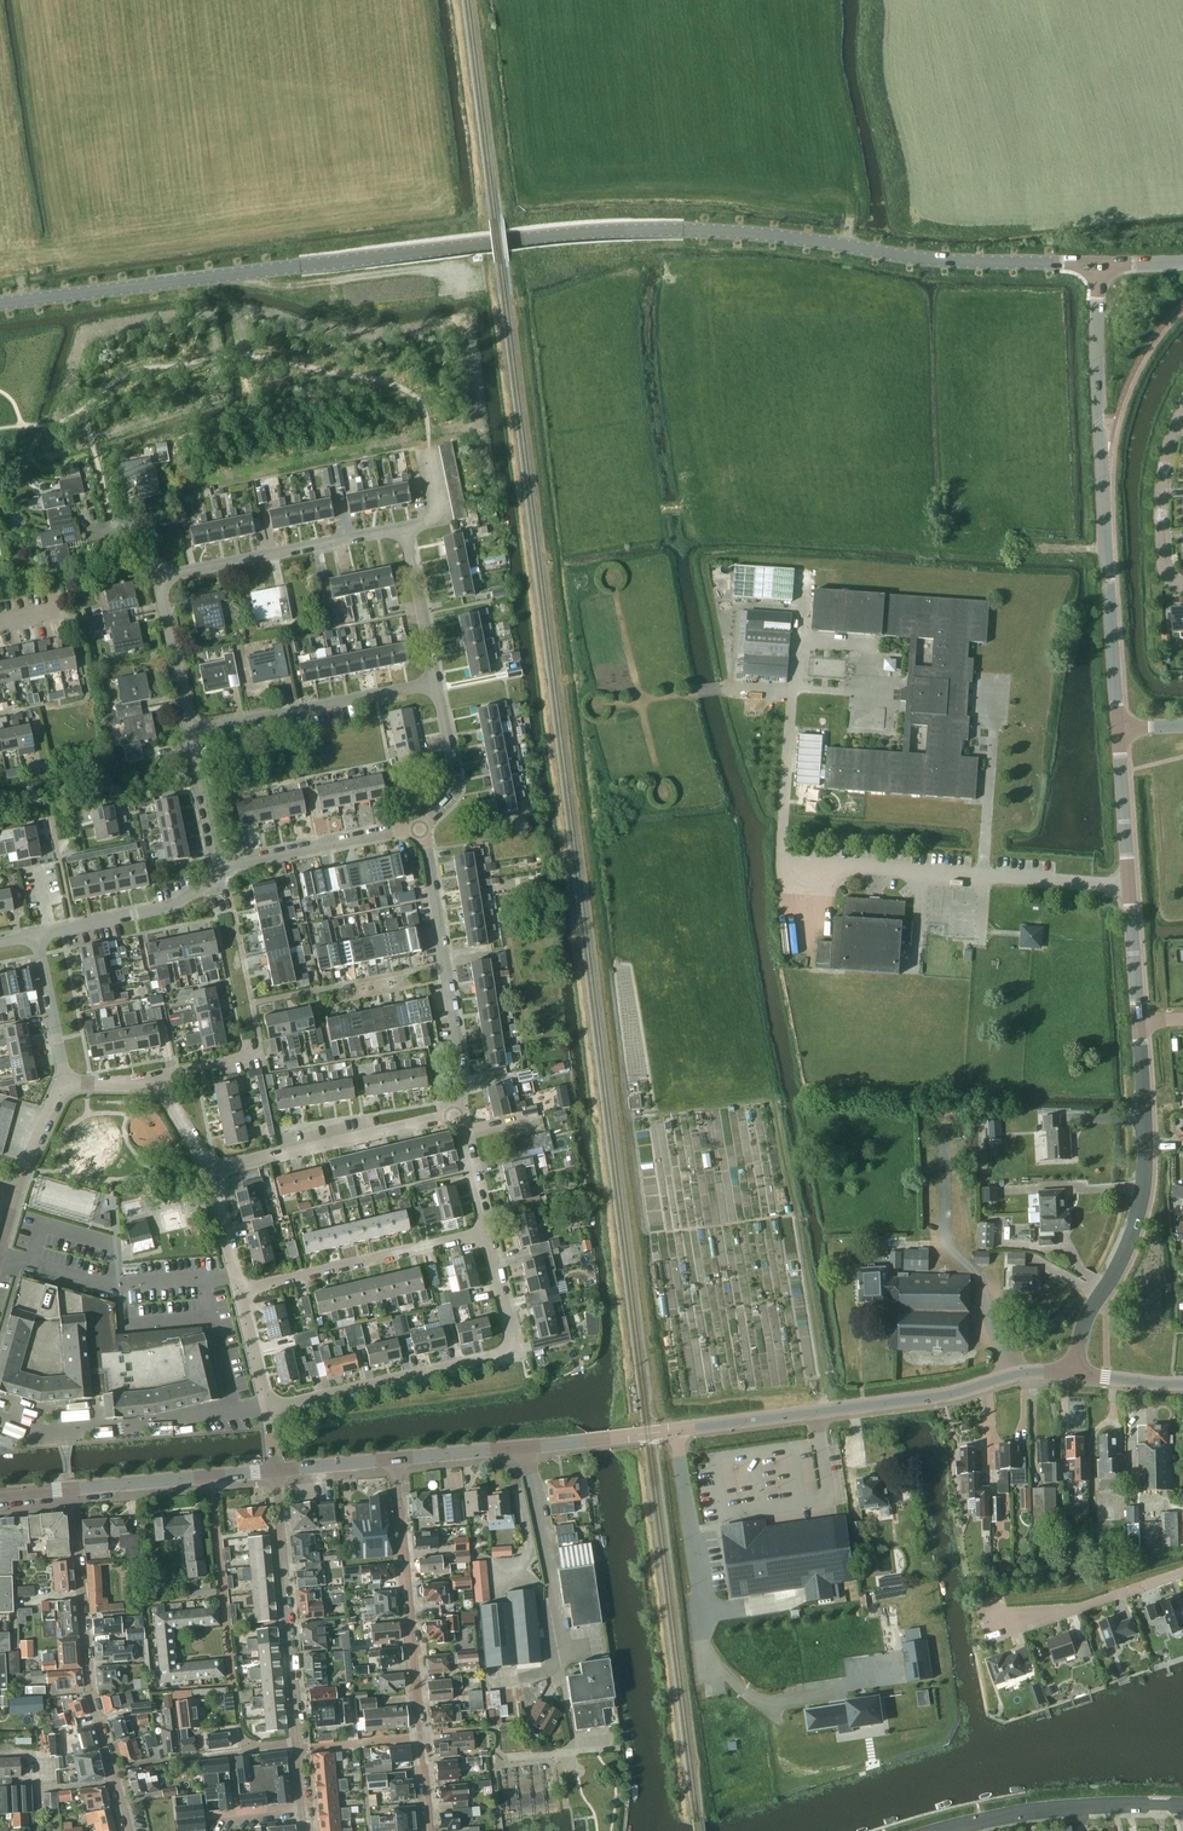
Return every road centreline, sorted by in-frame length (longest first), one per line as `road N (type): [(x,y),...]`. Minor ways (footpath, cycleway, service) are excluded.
road 1 (secondary): [(579,233),(0,304)]
road 2 (tertiary): [(525,1448),(935,1396),(1023,1373),(1073,1373)]
road 3 (tertiary): [(1119,730),(1097,264)]
road 4 (secondary): [(579,233),(753,235),(944,261),(1038,263)]
road 5 (residential): [(264,1406),(515,1344),(489,1224)]
road 6 (unclassified): [(505,1760),(568,1754),(571,1745),(565,1651),(525,1448)]
road 7 (residential): [(428,1830),(397,1460)]
road 8 (tertiary): [(1073,1373),(1084,1326),(1128,1247),(1143,1194),(1139,1021)]
road 9 (residential): [(127,1830),(79,1599),(72,1488)]
road 10 (residential): [(297,1745),(250,1750),(238,1742),(210,1478)]
road 11 (residential): [(453,1117),(459,1082),(448,984),(418,829)]
road 12 (tertiary): [(1139,1021),(1119,730)]
road 13 (residential): [(297,1745),(273,1471)]
road 14 (residential): [(241,1289),(489,1224)]
road 15 (residential): [(158,576),(406,526)]
road 16 (residential): [(189,734),(437,686)]
road 17 (residential): [(209,1174),(453,1117)]
road 18 (unclassified): [(942,1830),(1047,1809),(1182,1806)]
road 19 (residential): [(215,870),(418,829)]
road 20 (residential): [(34,936),(171,906),(208,887),(215,870)]
road 21 (unclassified): [(209,1174),(153,1086),(62,1084)]
road 22 (residential): [(997,1622),(1078,1608),(1182,1573)]
road 23 (residential): [(1182,408),(1168,447),(1160,508),(1164,572),(1182,587)]
road 24 (residential): [(437,686),(406,526)]
road 25 (residential): [(189,734),(158,576)]
road 26 (residential): [(418,829),(448,806),(455,785),(437,686)]
road 27 (residential): [(62,1084),(34,936)]
road 28 (residential): [(215,870),(189,734)]
road 29 (tertiary): [(72,1488),(210,1478)]
road 30 (tertiary): [(397,1460),(525,1448)]
road 31 (tertiary): [(273,1471),(397,1460)]

